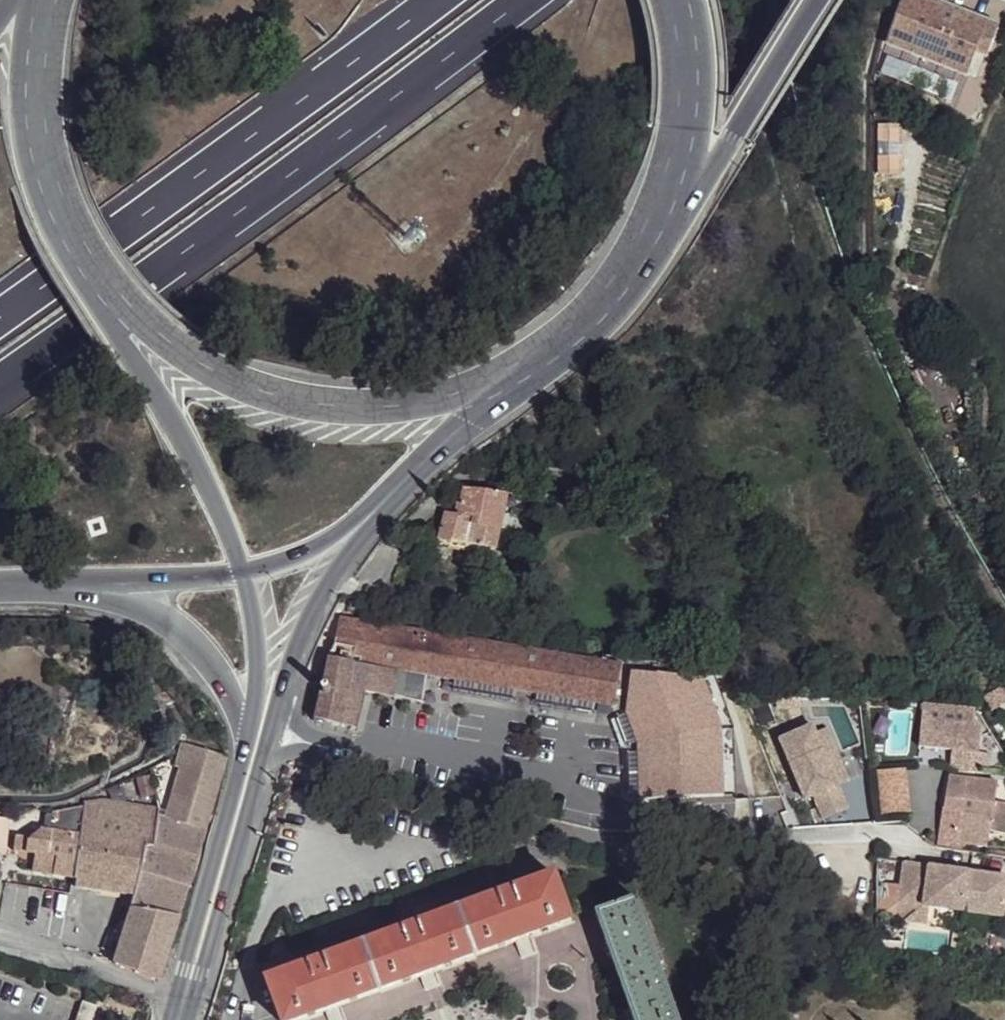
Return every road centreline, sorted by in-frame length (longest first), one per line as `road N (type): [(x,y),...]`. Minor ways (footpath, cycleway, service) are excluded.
road 1 (motorway): [(0,377),(521,0)]
road 2 (motorway): [(436,0),(0,313)]
road 3 (primary): [(103,288),(181,359),(239,390),(323,411),(409,409),(491,385)]
road 4 (secondary): [(103,288),(147,381),(206,476),(240,567)]
road 5 (primary): [(48,0),(35,67),(42,166),(70,237),(103,288)]
road 6 (motorway): [(646,241),(732,132),(809,0)]
road 7 (motorway): [(34,577),(124,593),(172,617),(236,687),(259,730)]
road 8 (secondary): [(188,1005),(259,730)]
road 9 (primary): [(646,241),(681,129),(682,57),(671,0)]
road 10 (secondary): [(259,730),(374,517)]
road 11 (primary): [(491,385),(553,349),(606,300),(646,241)]
road 12 (motorway): [(34,577),(240,567)]
road 13 (unclassified): [(188,1005),(0,946)]
road 14 (secondary): [(374,517),(491,385)]
road 15 (secondary): [(240,567),(256,646),(259,730)]
road 16 (secondary): [(240,567),(331,541),(374,517)]

